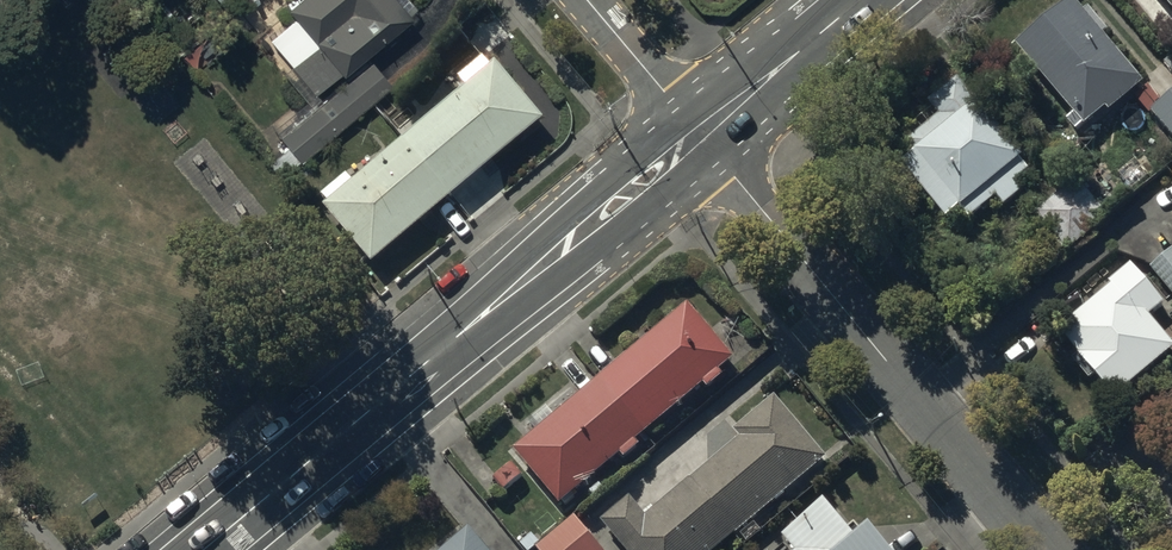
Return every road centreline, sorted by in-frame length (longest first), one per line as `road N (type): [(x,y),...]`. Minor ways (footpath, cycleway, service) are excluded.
road 1 (tertiary): [(701,135),(204,549)]
road 2 (unclassified): [(1048,549),(701,135)]
road 3 (tertiary): [(862,0),(701,135)]
road 4 (unclassified): [(701,135),(587,0)]

